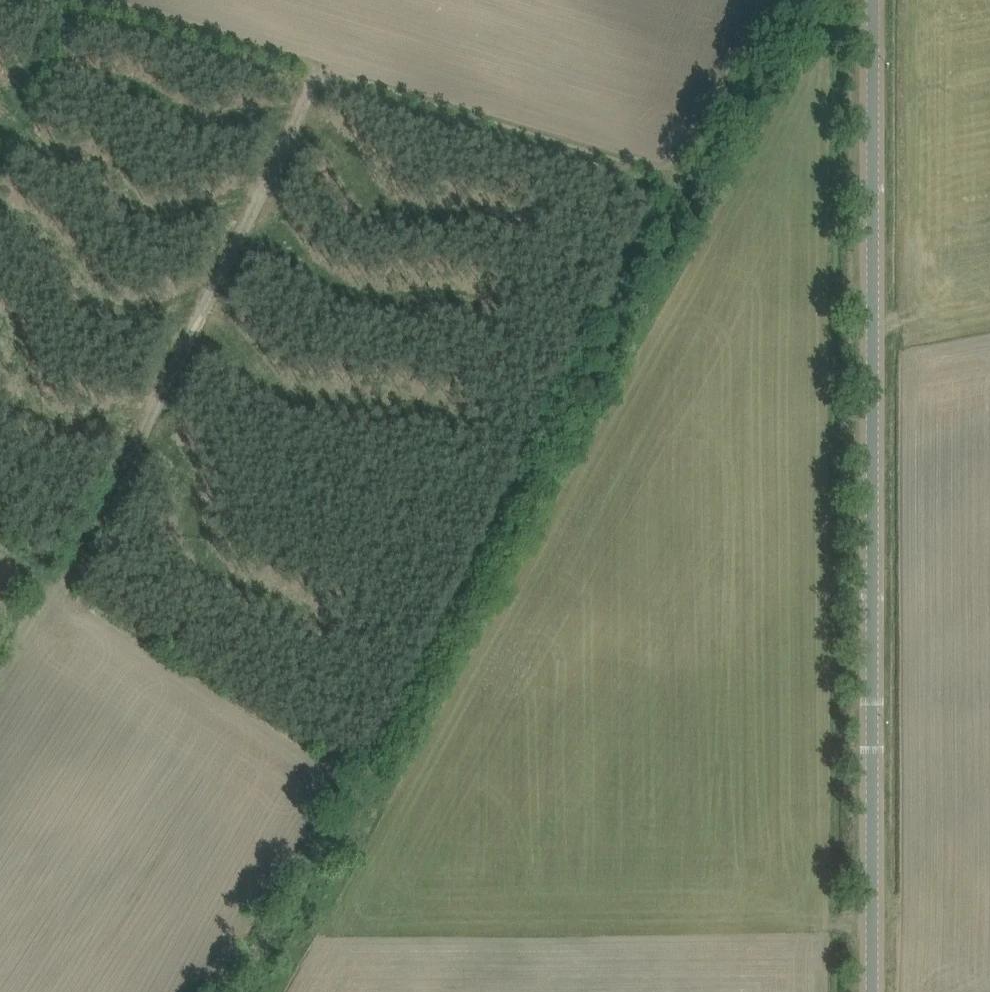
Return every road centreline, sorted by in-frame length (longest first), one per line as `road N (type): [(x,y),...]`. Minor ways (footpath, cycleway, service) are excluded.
road 1 (tertiary): [(877,991),(875,0)]

